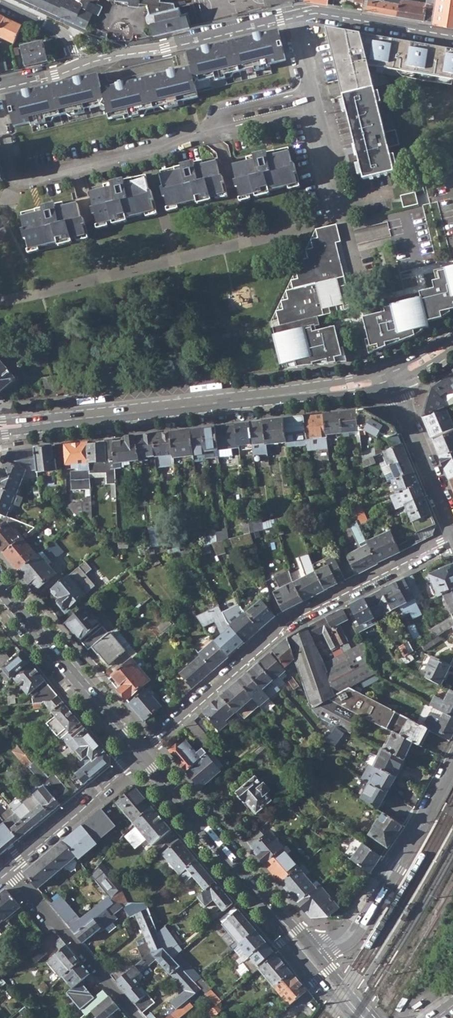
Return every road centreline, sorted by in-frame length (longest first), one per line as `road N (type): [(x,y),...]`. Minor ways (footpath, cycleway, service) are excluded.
road 1 (tertiary): [(0,428),(350,387),(392,375)]
road 2 (residential): [(452,538),(288,620),(140,752)]
road 3 (residential): [(0,119),(11,172),(20,180),(211,129)]
road 4 (primary): [(140,752),(306,951)]
road 5 (residential): [(452,767),(340,932),(306,951)]
road 6 (residential): [(290,17),(76,68)]
road 7 (primary): [(0,588),(140,752)]
road 8 (residential): [(7,868),(137,1017)]
road 9 (residential): [(312,109),(360,290)]
road 10 (residential): [(7,868),(140,752)]
road 11 (residential): [(452,530),(392,375)]
road 12 (residential): [(452,35),(310,12),(290,17)]

